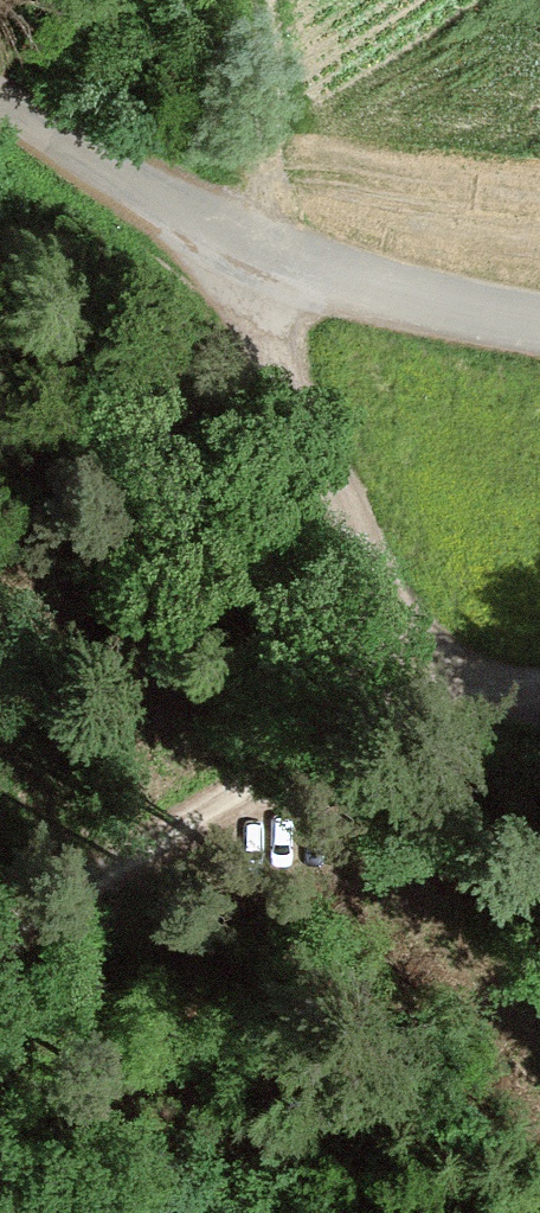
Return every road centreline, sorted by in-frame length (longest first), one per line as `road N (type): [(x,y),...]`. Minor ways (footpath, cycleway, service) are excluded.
road 1 (track): [(268,250),(262,297),(357,585),(373,708),(192,818)]
road 2 (unclassified): [(539,321),(350,279),(183,216),(0,100)]
road 3 (track): [(247,0),(248,242)]
road 4 (track): [(0,929),(192,818)]
road 5 (track): [(373,708),(539,713)]

